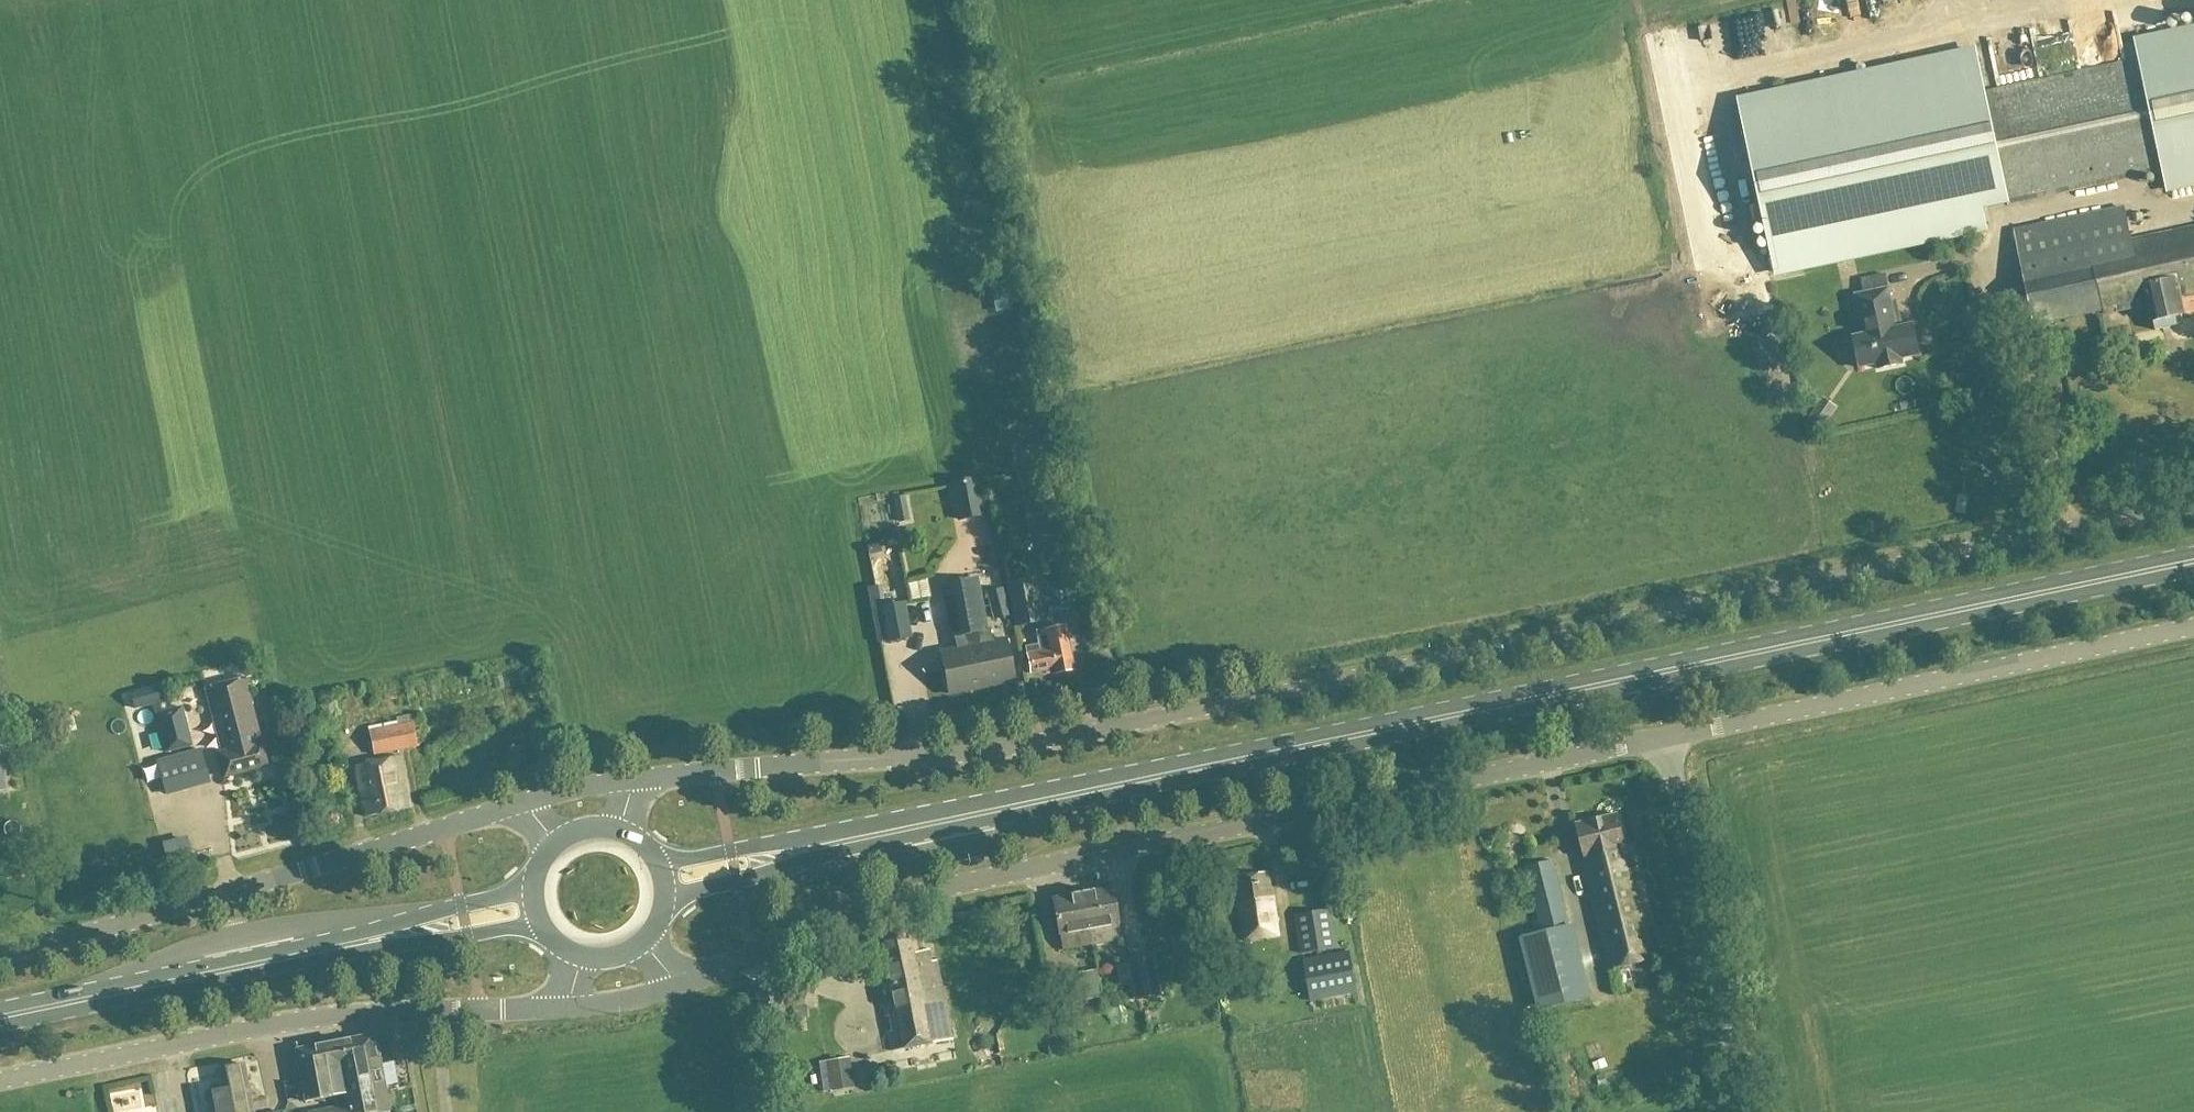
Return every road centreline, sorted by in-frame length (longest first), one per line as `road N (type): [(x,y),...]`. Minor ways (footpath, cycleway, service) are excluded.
road 1 (unclassified): [(634,778),(1025,745),(2193,507)]
road 2 (primary): [(807,850),(2193,564)]
road 3 (unclassified): [(673,985),(840,924),(1018,873),(1677,739)]
road 4 (unclassified): [(0,1082),(282,1024),(564,1009)]
road 5 (unclassified): [(0,961),(520,802)]
road 6 (unclassified): [(1677,739),(2193,629)]
road 7 (unclassified): [(1752,1111),(1677,739)]
road 8 (primary): [(0,1019),(366,942)]
road 9 (primary): [(528,887),(366,942)]
road 10 (primary): [(366,942),(465,938),(535,922)]
road 11 (primary): [(664,899),(735,883),(807,850)]
road 12 (primary): [(807,850),(658,861)]

